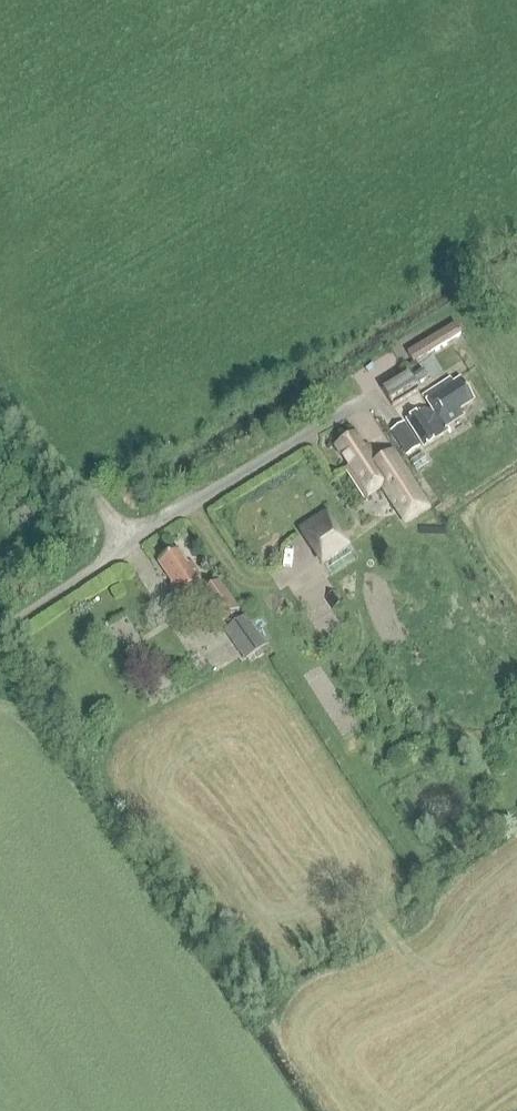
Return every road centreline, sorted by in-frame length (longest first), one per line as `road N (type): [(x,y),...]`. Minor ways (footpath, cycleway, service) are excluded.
road 1 (unclassified): [(0,632),(363,399)]

